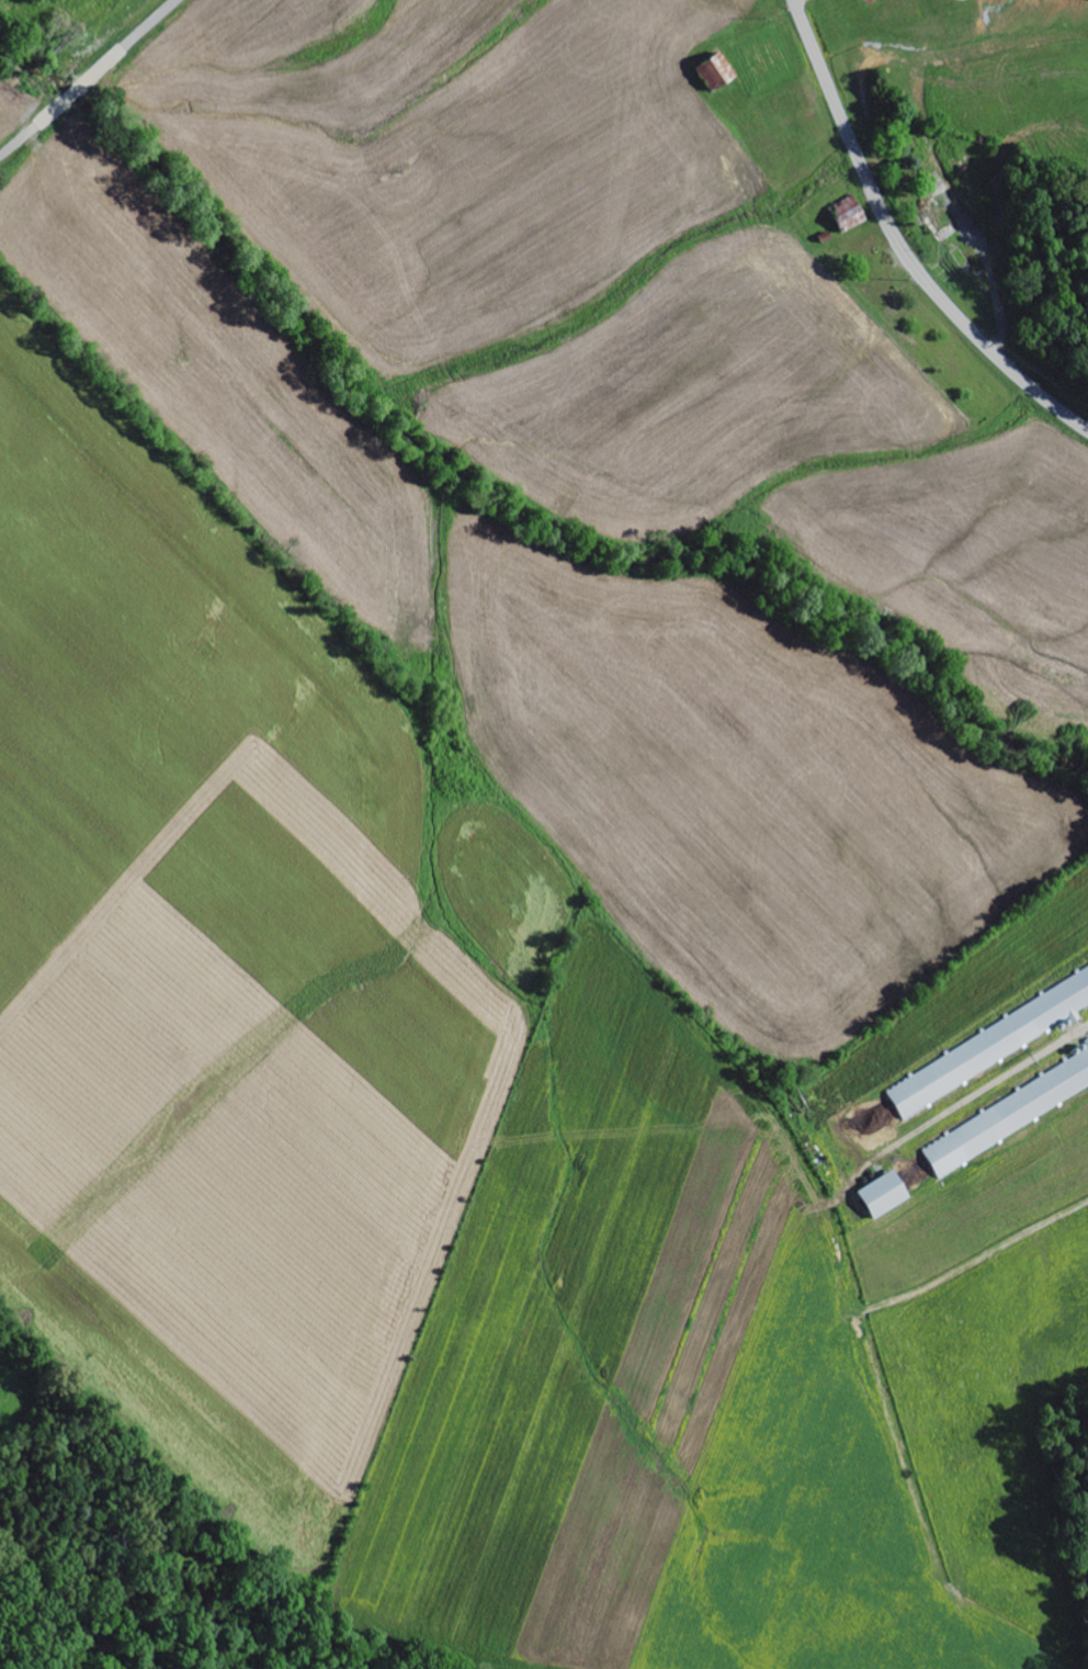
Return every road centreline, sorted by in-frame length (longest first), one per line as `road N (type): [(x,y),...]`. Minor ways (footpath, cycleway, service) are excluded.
road 1 (secondary): [(794,0),(905,249),(986,347),(1087,429)]
road 2 (residential): [(0,156),(179,0)]

